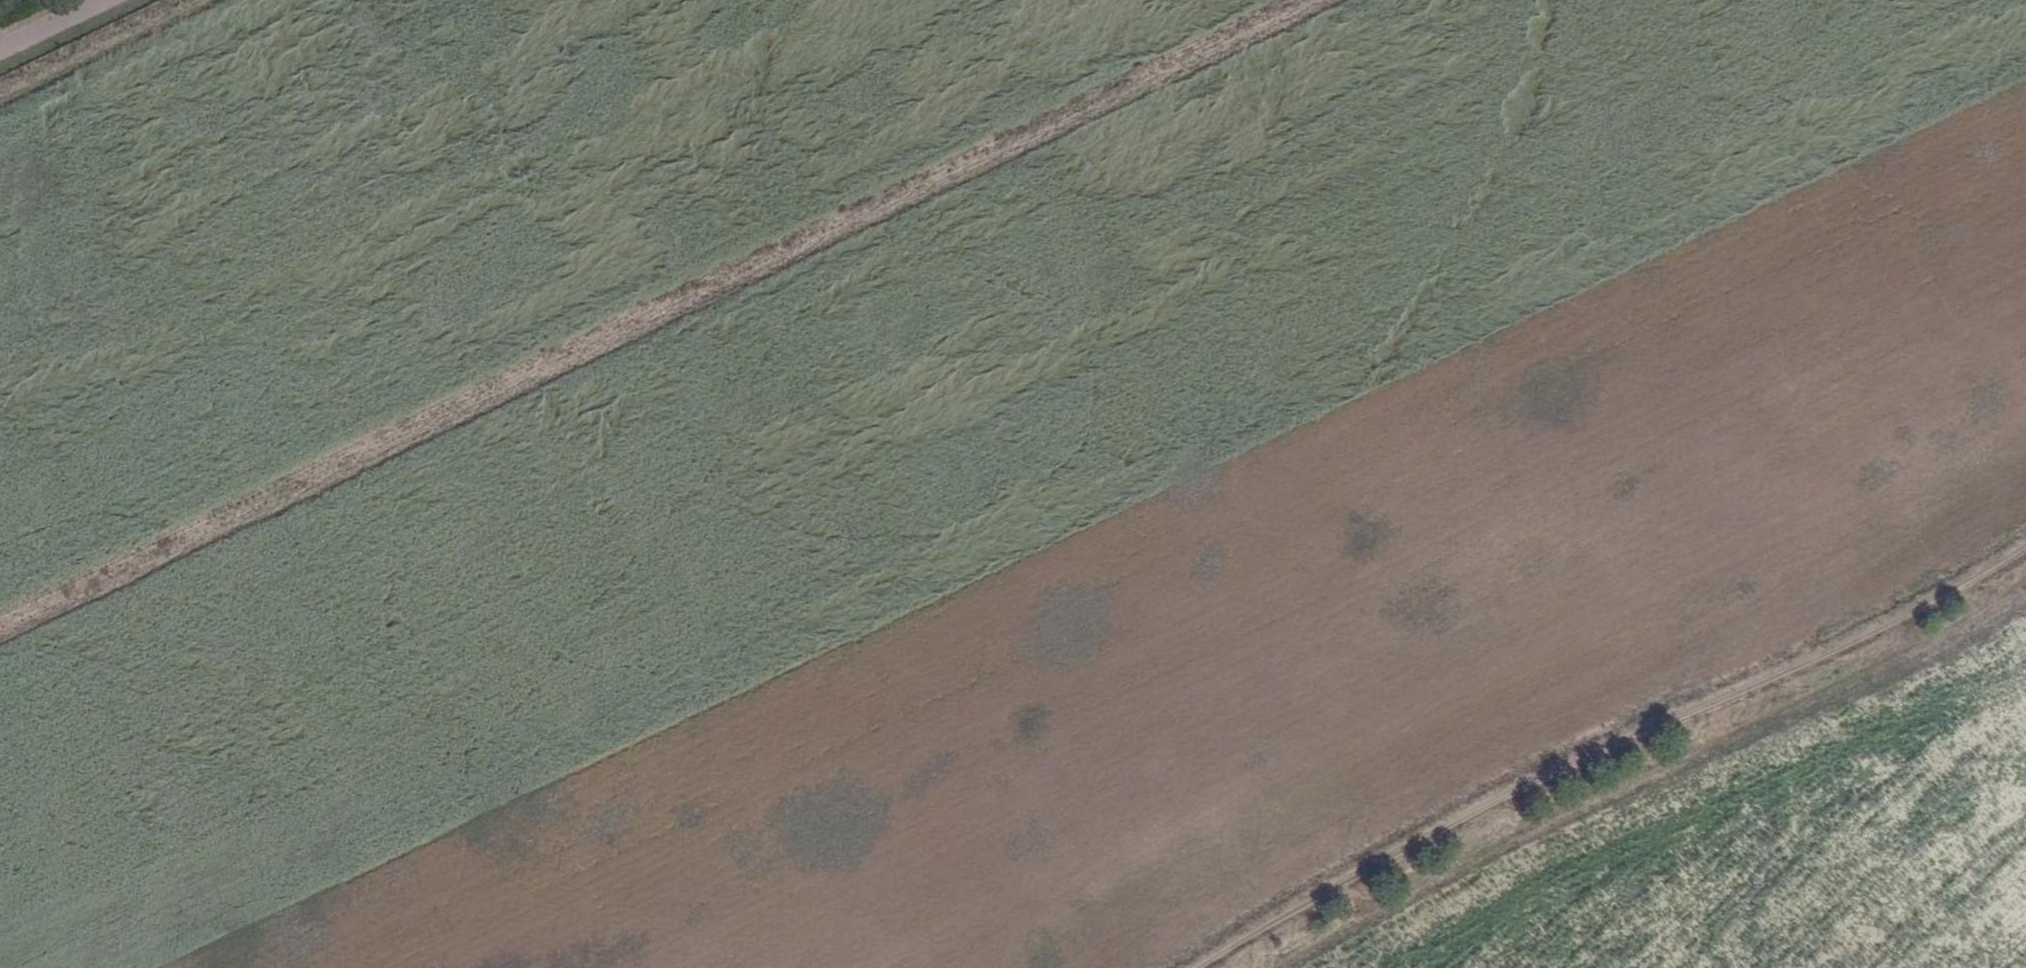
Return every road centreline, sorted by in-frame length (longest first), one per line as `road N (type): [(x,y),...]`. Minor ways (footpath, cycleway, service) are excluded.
road 1 (track): [(1223,967),(1489,820),(1984,586),(2025,554)]

